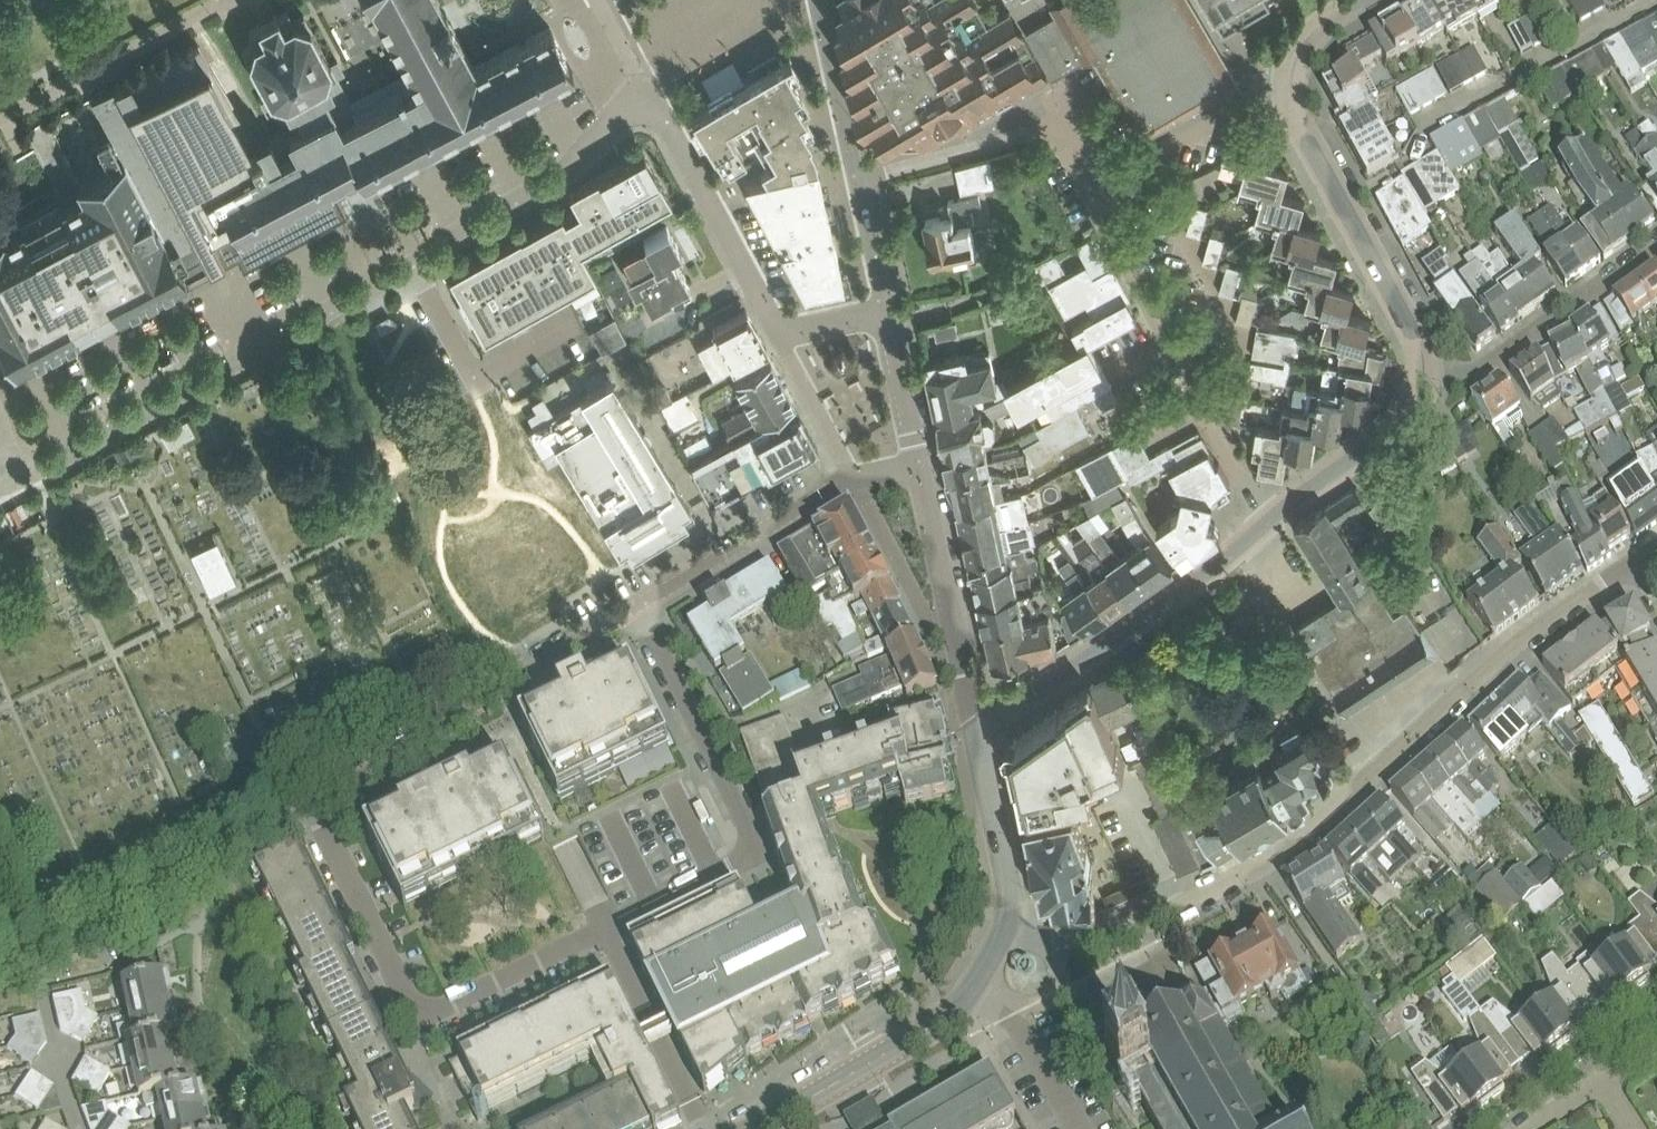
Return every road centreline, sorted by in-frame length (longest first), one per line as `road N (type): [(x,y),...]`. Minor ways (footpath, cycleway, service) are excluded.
road 1 (residential): [(1638,559),(1505,651),(1313,824),(1254,867),(1132,924),(1060,938),(1009,924)]
road 2 (unclassified): [(21,476),(548,189),(612,123),(651,98)]
road 3 (tertiary): [(977,734),(1390,432),(1409,415),(1424,374)]
road 4 (residential): [(312,802),(414,1011),(426,1014),(606,927)]
road 5 (tertiary): [(1424,374),(1419,345),(1294,108),(1299,54),(1322,24),(1358,0)]
road 6 (residential): [(606,927),(748,851),(746,822),(639,605)]
road 7 (residential): [(312,802),(639,605)]
road 8 (tertiary): [(885,311),(816,0)]
road 9 (unclassified): [(35,959),(312,802)]
road 10 (residential): [(1656,243),(1481,369),(1424,374)]
road 11 (unclassified): [(782,330),(651,98)]
road 12 (tertiary): [(755,1128),(957,1011),(967,996)]
road 13 (unclassified): [(639,605),(854,479)]
road 14 (tertiary): [(1009,924),(1013,904),(977,734)]
road 15 (residential): [(1079,1128),(1018,1022),(967,996)]
road 16 (unclassified): [(854,479),(927,616),(950,611)]
road 17 (unclassified): [(854,479),(781,341),(782,330)]
road 18 (tertiary): [(919,464),(885,311)]
road 19 (tertiary): [(950,611),(919,464)]
road 20 (tertiary): [(977,734),(950,611)]

